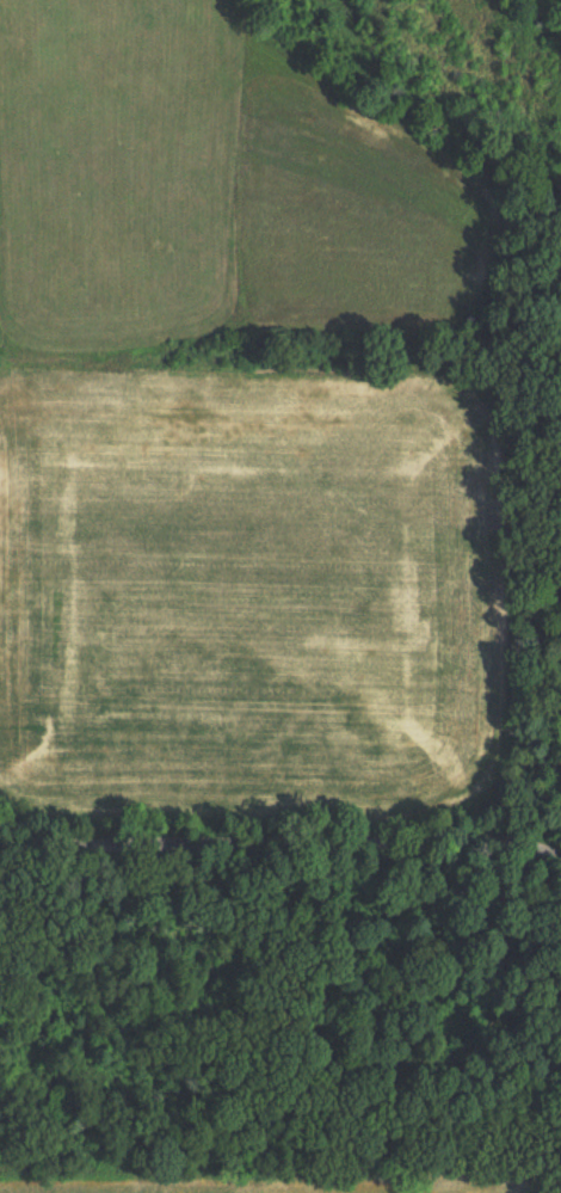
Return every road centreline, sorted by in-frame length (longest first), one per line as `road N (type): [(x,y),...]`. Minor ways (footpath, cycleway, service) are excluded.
road 1 (residential): [(0,854),(458,848),(560,867)]

